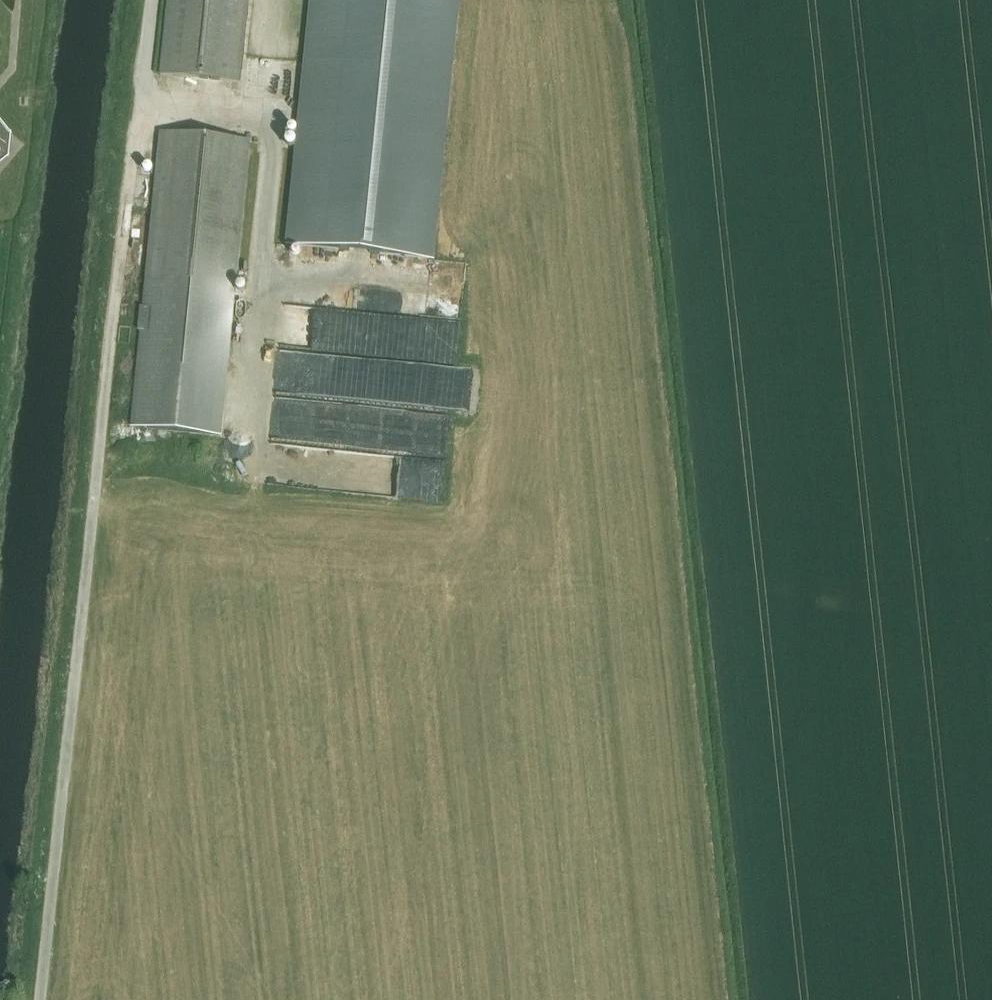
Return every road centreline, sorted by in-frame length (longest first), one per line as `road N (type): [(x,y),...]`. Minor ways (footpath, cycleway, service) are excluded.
road 1 (track): [(154,0),(42,999)]

